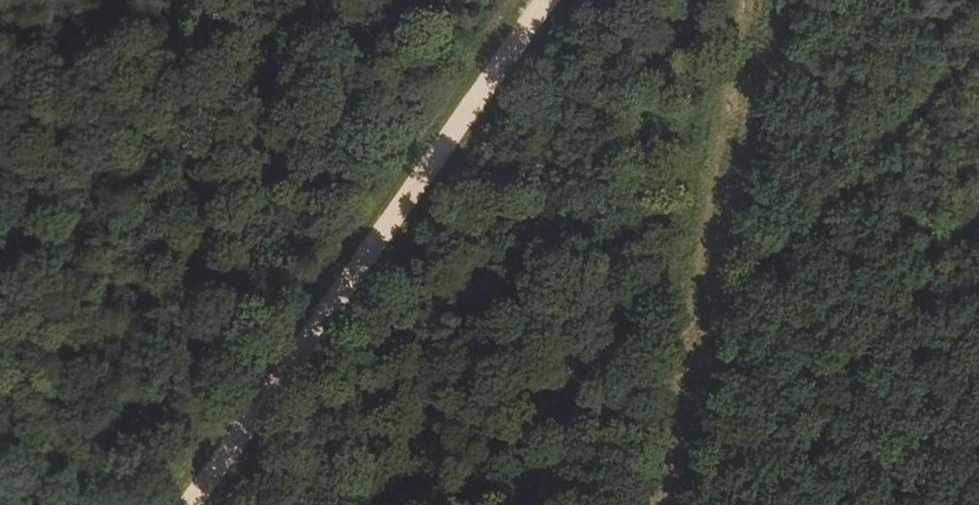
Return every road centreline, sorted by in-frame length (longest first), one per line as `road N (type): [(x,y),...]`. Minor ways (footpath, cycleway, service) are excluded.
road 1 (track): [(190,504),(546,0)]
road 2 (track): [(750,0),(663,504)]

